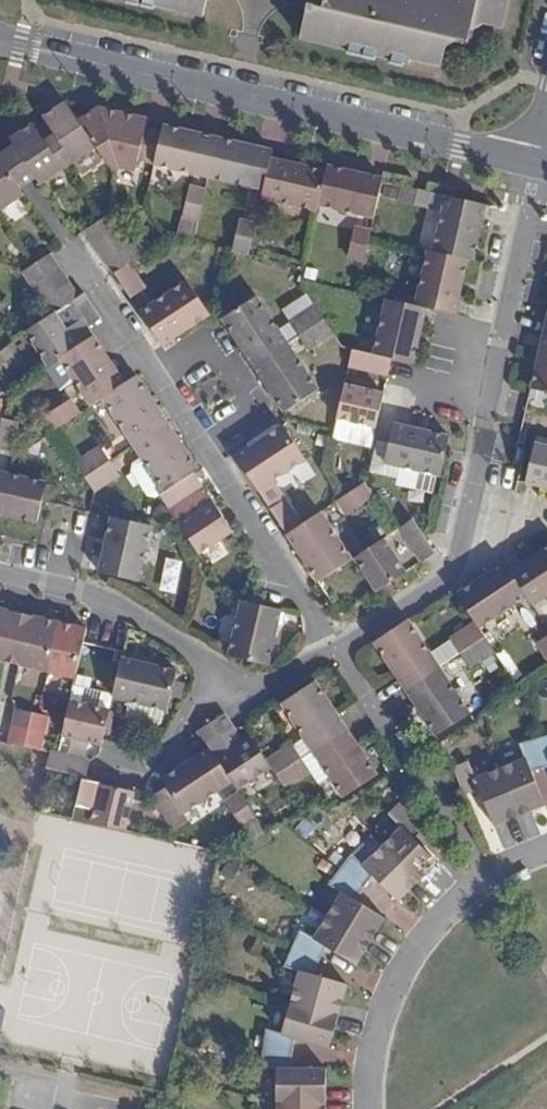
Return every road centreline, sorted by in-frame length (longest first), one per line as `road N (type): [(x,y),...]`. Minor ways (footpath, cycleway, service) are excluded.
road 1 (residential): [(542,165),(456,565),(335,650)]
road 2 (residential): [(542,165),(0,42)]
road 3 (residential): [(546,856),(487,883),(420,950),(392,995),(370,1059),(369,1108)]
road 4 (residential): [(219,669),(111,603),(0,573)]
road 5 (residential): [(204,449),(335,650)]
road 6 (residential): [(158,378),(212,345),(256,416),(204,449)]
road 7 (residential): [(108,763),(159,763),(219,669)]
road 8 (residential): [(72,246),(158,378)]
road 9 (residential): [(335,650),(265,690),(219,669)]
road 10 (residential): [(401,755),(335,650)]

